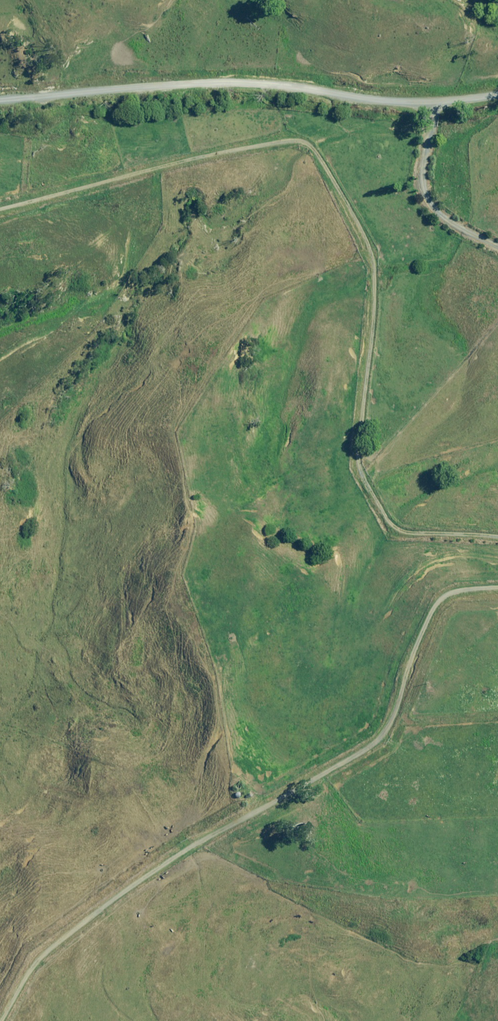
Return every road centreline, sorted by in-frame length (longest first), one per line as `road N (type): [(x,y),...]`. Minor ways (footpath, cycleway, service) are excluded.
road 1 (track): [(0,205),(282,131),(310,145),(366,257),(354,459),(363,489),(384,516),(408,526),(497,540)]
road 2 (track): [(0,1010),(15,978),(147,868),(363,754),(435,602),(452,591),(497,589)]
road 3 (unclassified): [(497,93),(404,101),(216,82),(0,98)]

